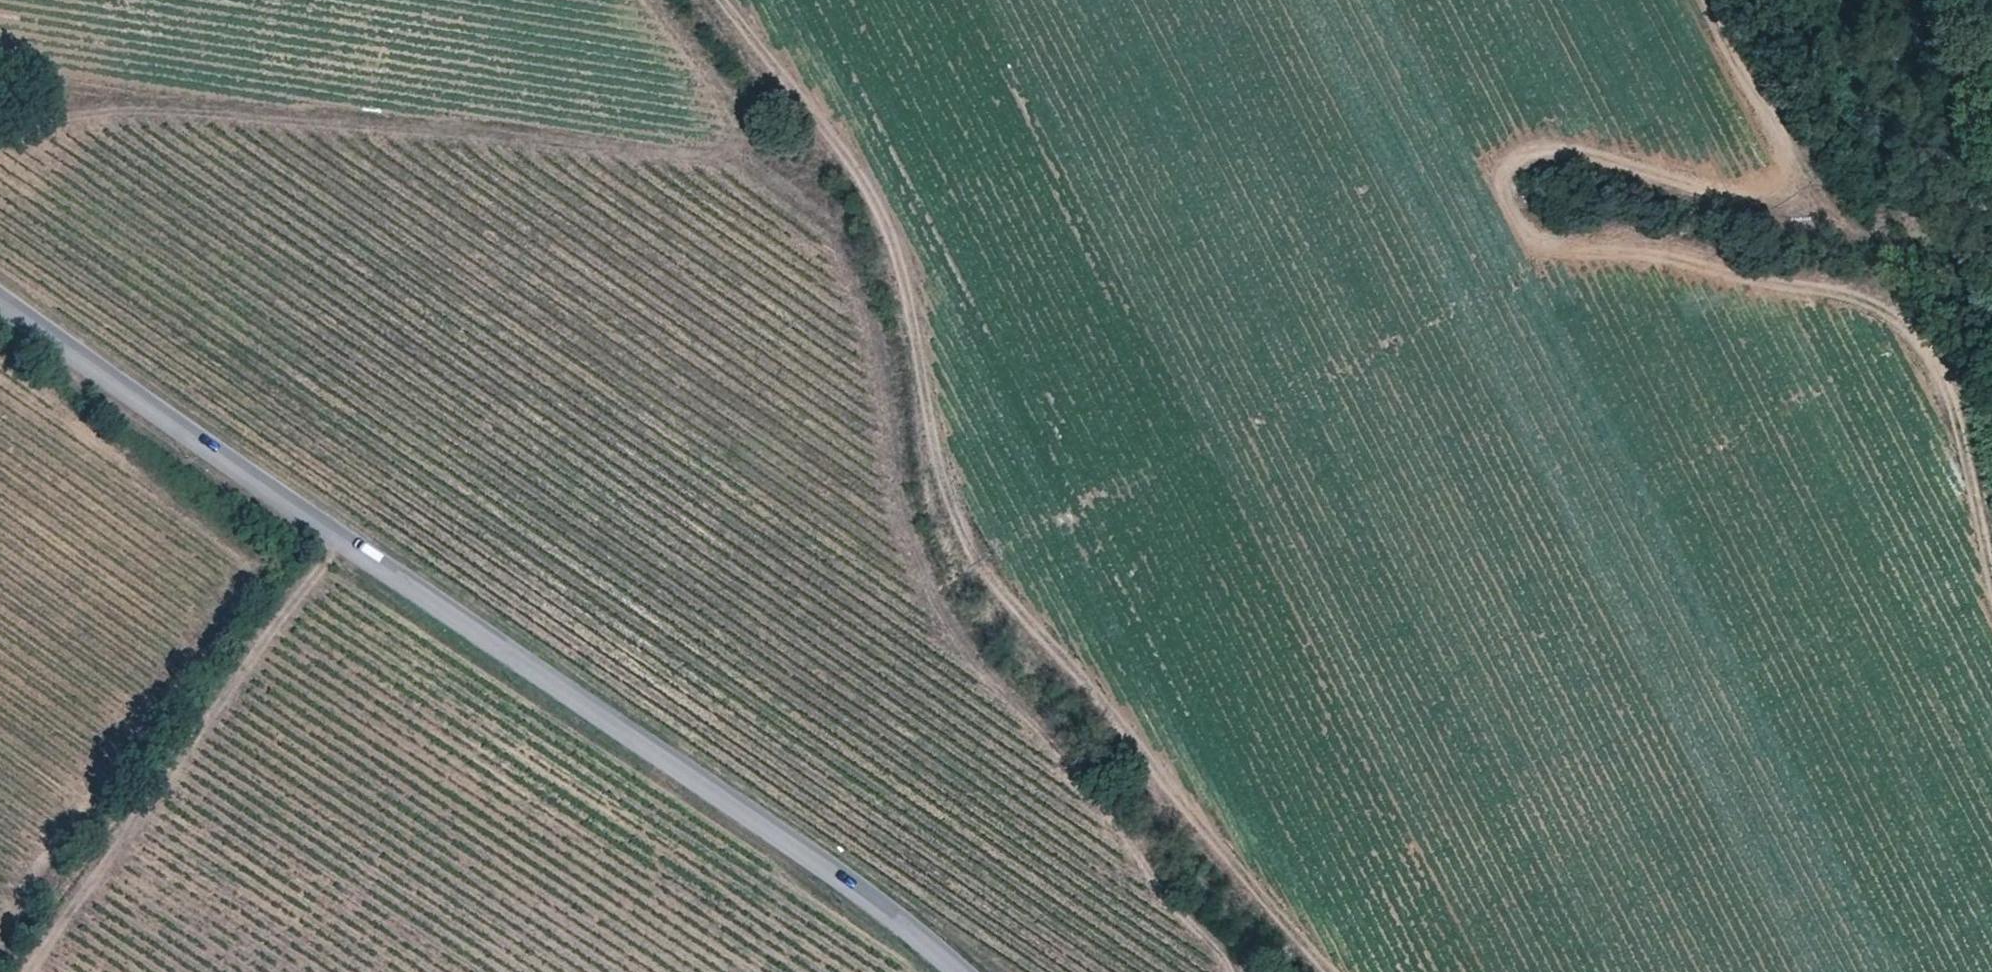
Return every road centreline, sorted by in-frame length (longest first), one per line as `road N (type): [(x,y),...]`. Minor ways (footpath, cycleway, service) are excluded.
road 1 (unclassified): [(950,971),(912,933),(0,296)]

